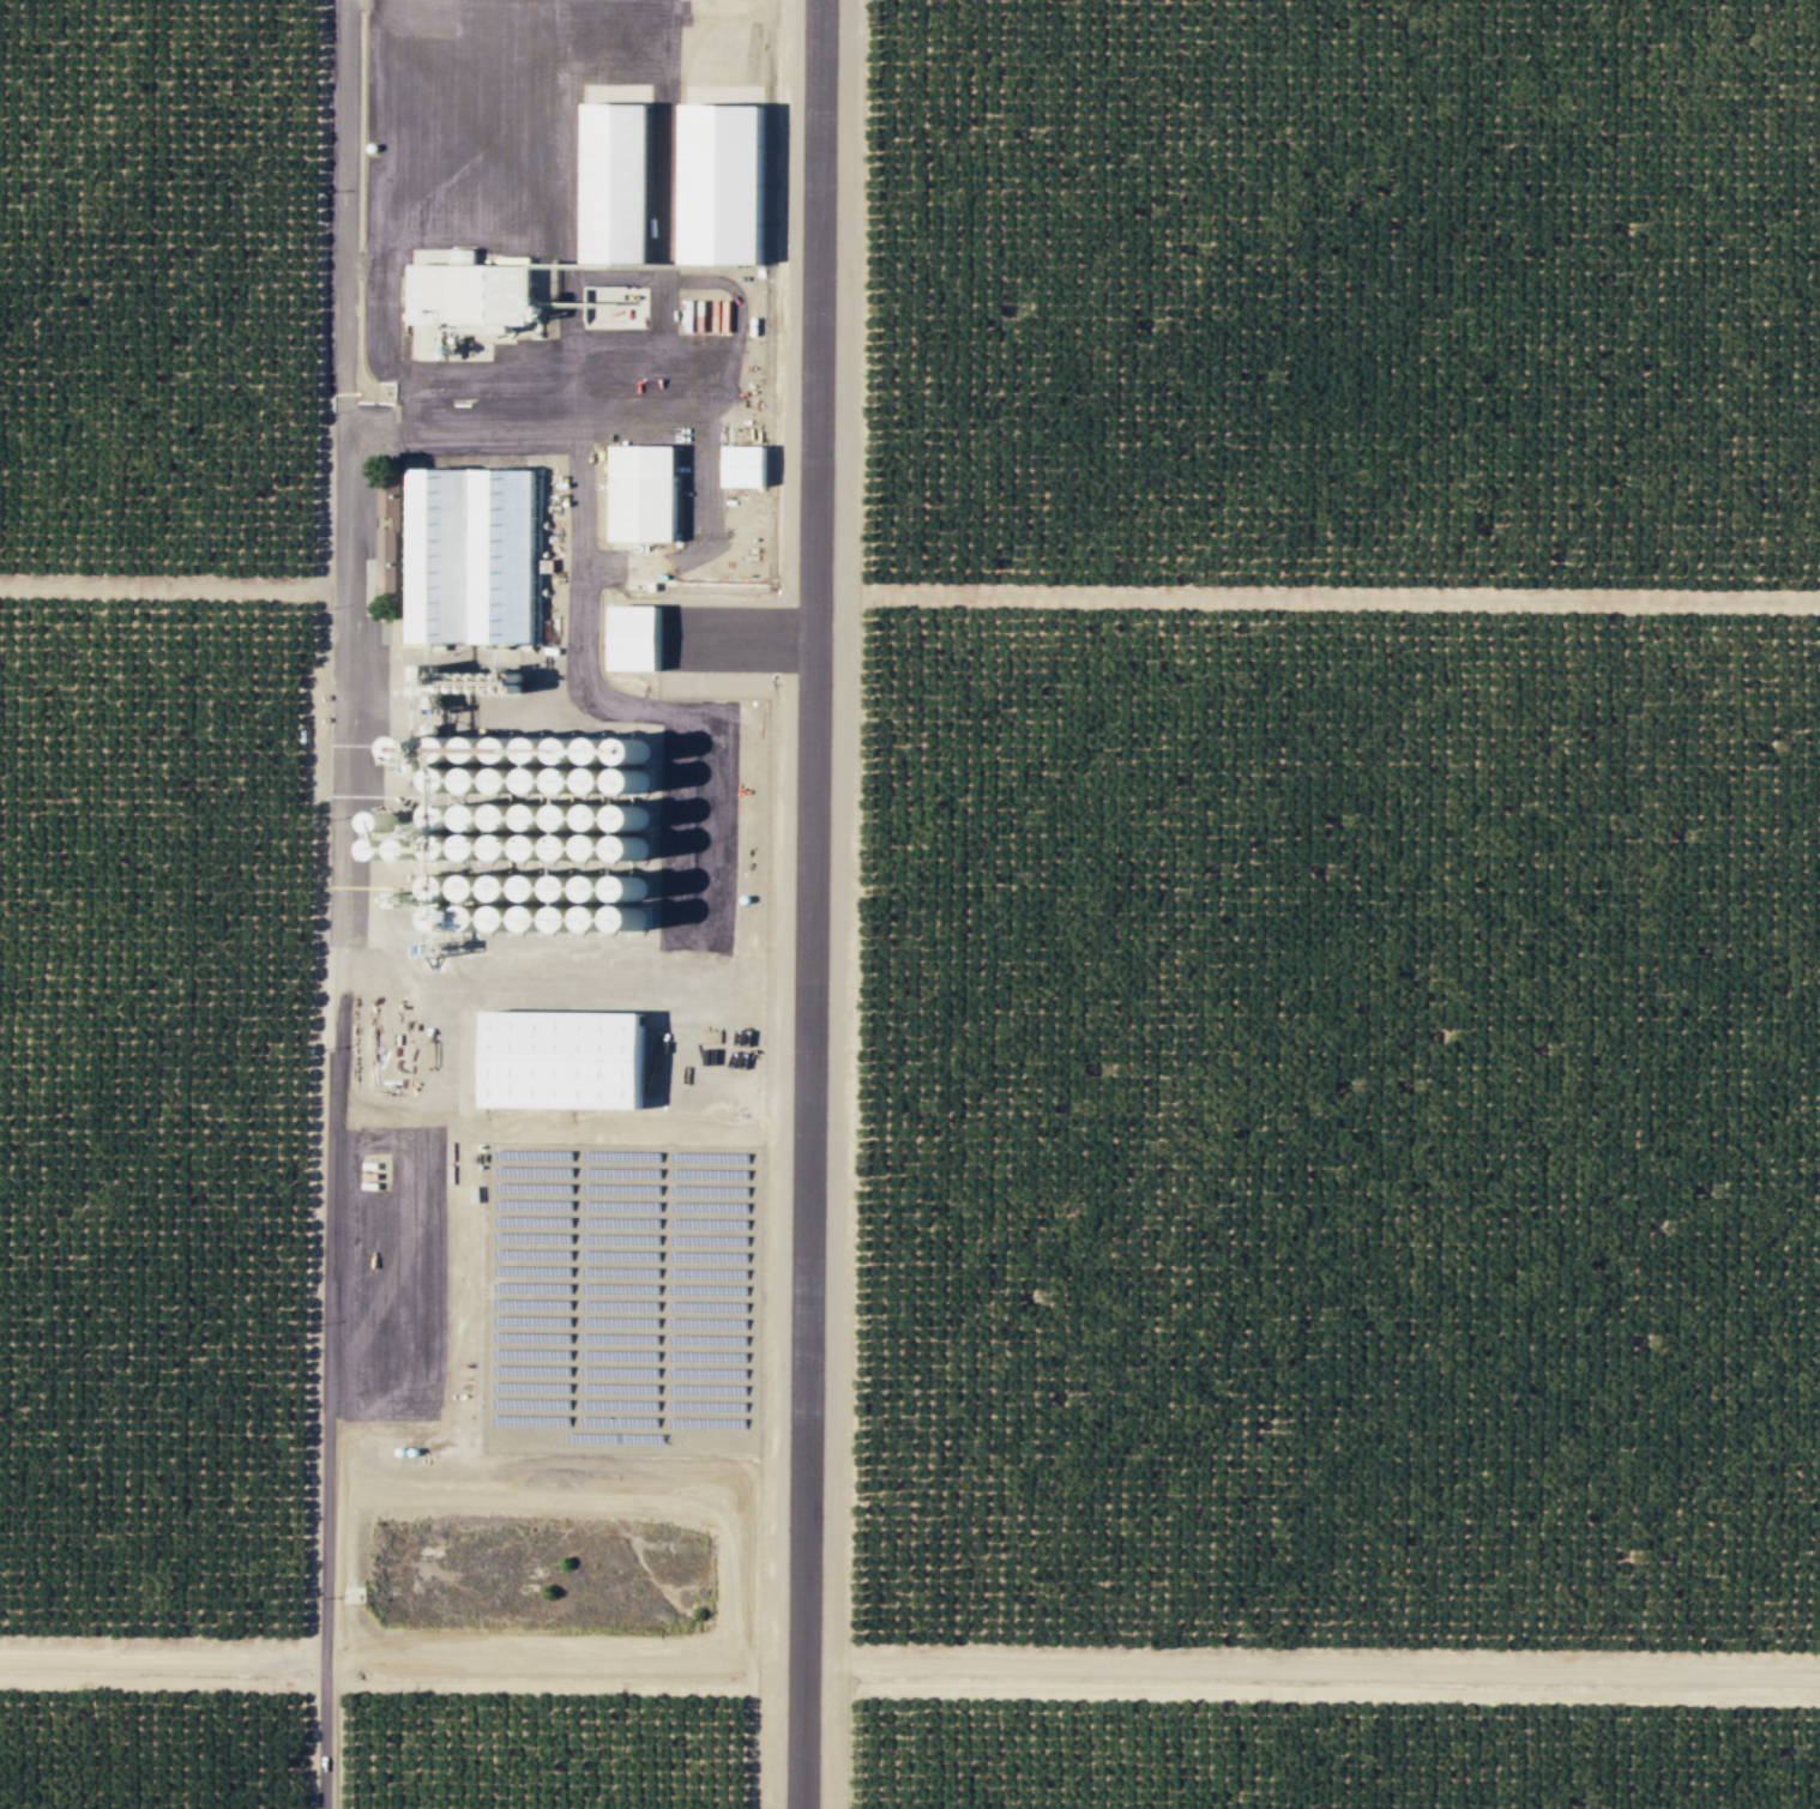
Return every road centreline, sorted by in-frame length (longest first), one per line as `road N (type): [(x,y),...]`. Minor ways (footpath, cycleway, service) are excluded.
road 1 (track): [(865,0),(849,1808)]
road 2 (track): [(1819,1676),(851,1663)]
road 3 (track): [(1819,603),(860,596)]
road 4 (track): [(0,585),(345,589)]
road 5 (track): [(325,1659),(0,1656)]

